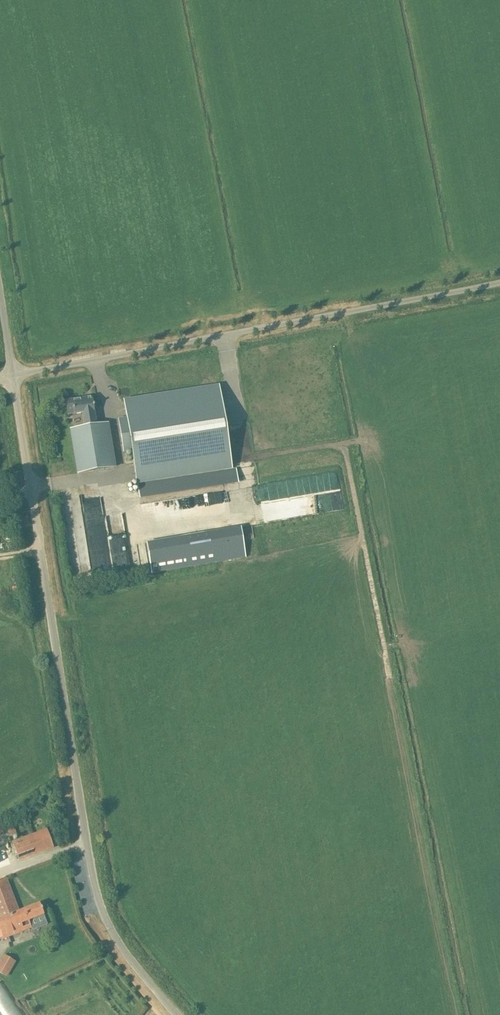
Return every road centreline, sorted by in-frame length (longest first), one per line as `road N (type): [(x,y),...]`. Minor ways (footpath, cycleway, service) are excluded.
road 1 (unclassified): [(177,1014),(125,953),(97,895),(13,375)]
road 2 (unclassified): [(13,375),(499,283)]

